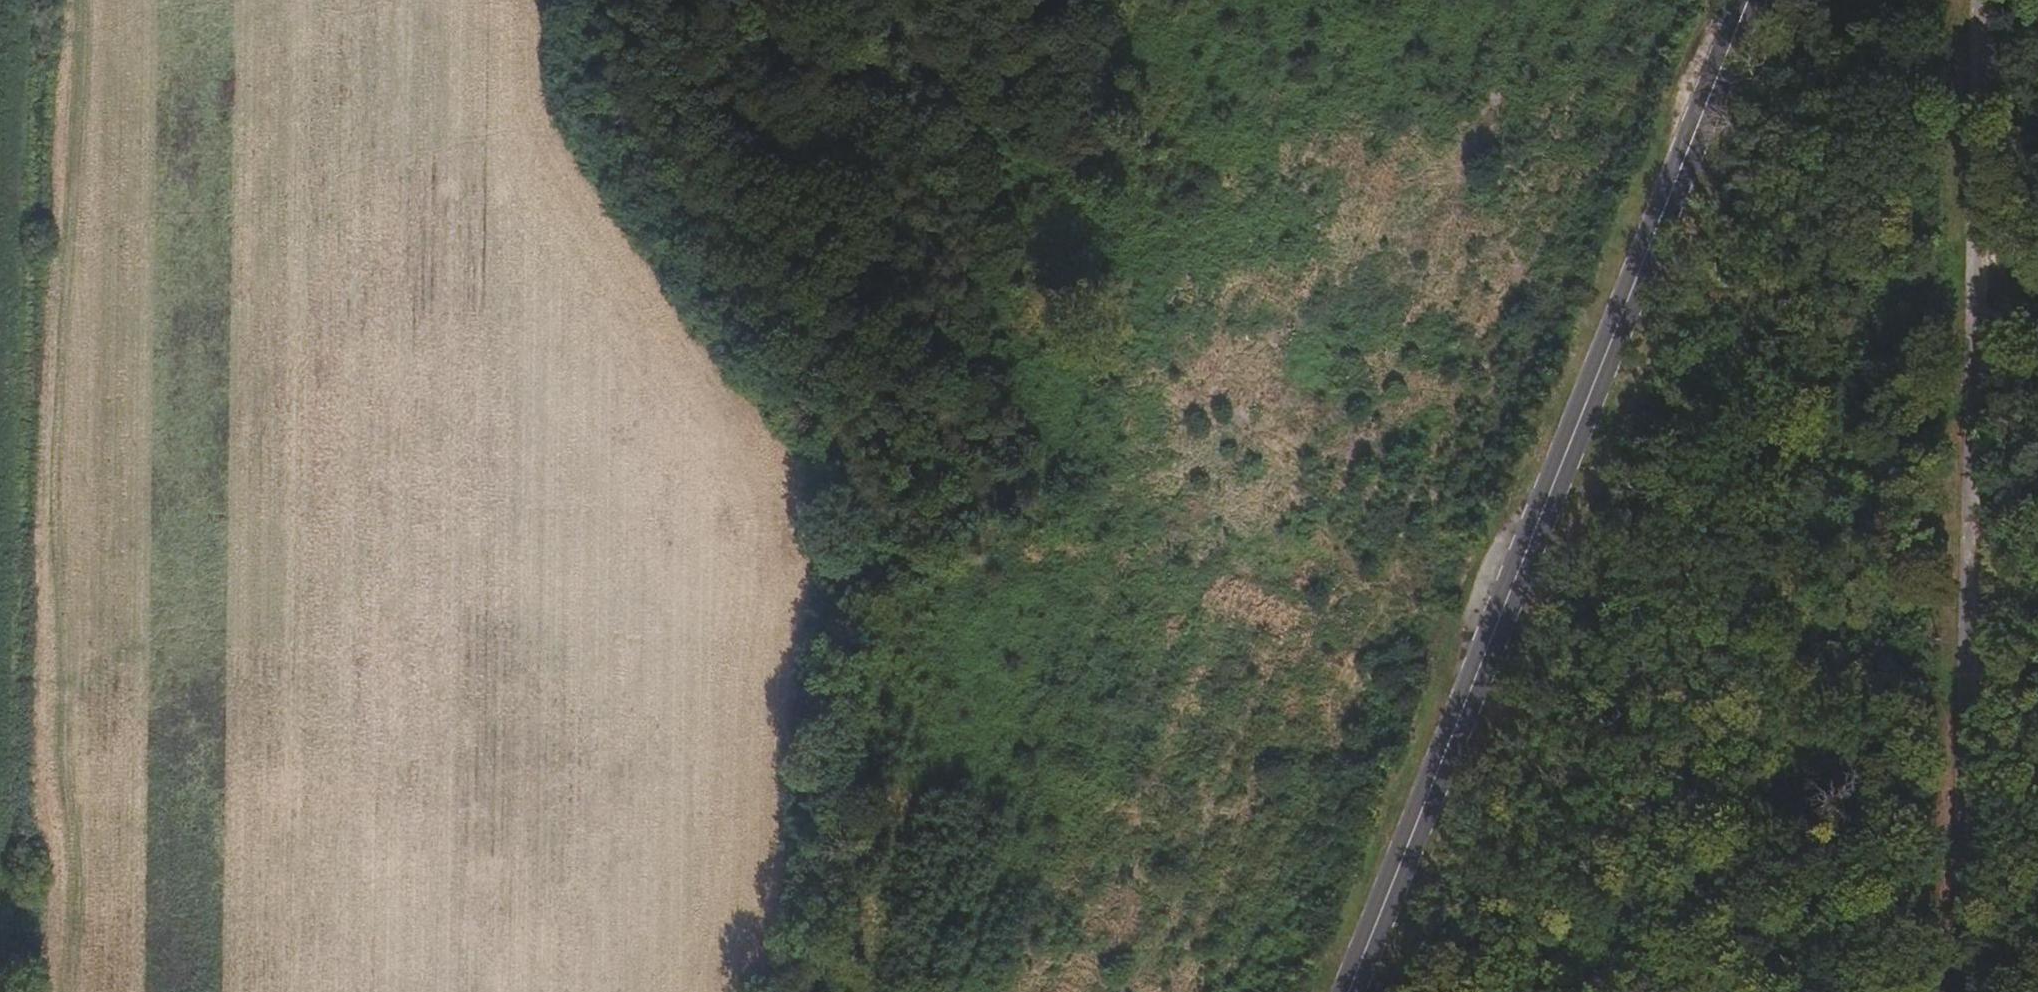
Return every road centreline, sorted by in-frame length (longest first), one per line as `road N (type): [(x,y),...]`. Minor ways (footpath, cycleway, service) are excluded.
road 1 (primary): [(1347,991),(1741,0)]
road 2 (unclassified): [(1974,991),(1966,0)]

